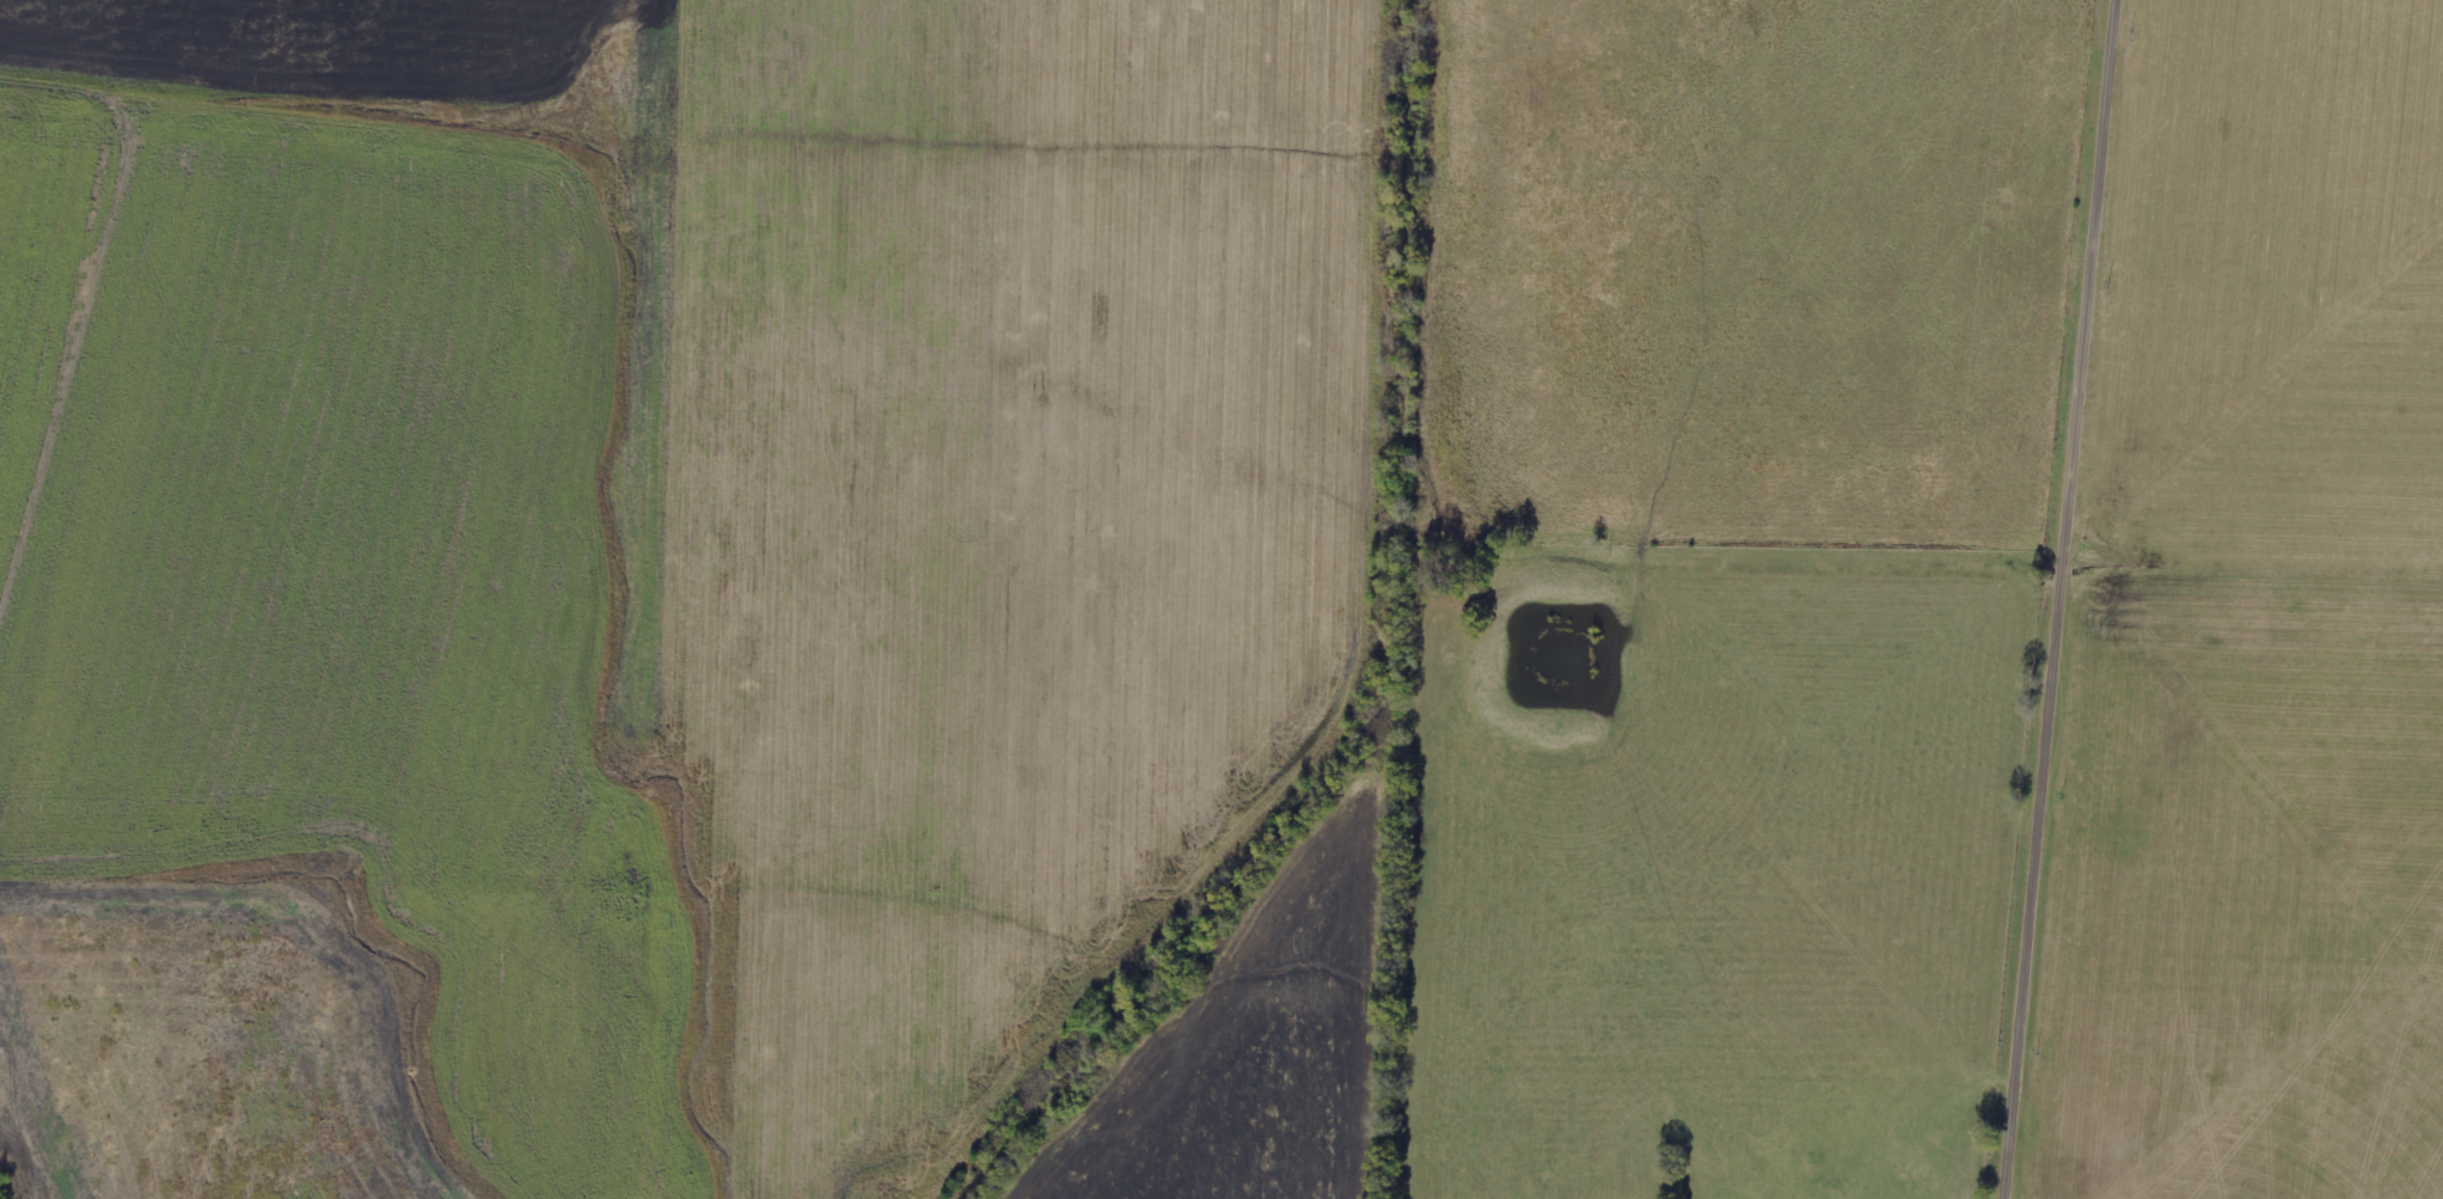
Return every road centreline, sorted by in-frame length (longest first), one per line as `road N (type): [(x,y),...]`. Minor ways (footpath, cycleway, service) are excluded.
road 1 (residential): [(2011,1198),(2125,0)]

